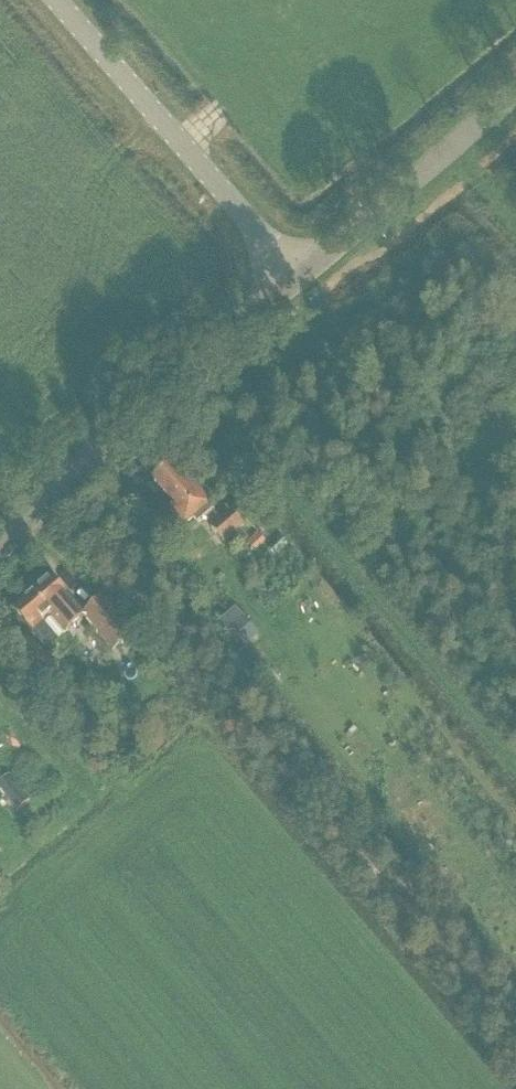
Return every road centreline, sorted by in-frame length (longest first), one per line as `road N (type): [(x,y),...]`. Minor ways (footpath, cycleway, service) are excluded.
road 1 (unclassified): [(515,1047),(53,498)]
road 2 (unclassified): [(297,276),(57,0)]
road 3 (tertiary): [(53,498),(297,276)]
road 4 (tertiary): [(297,276),(515,90)]

